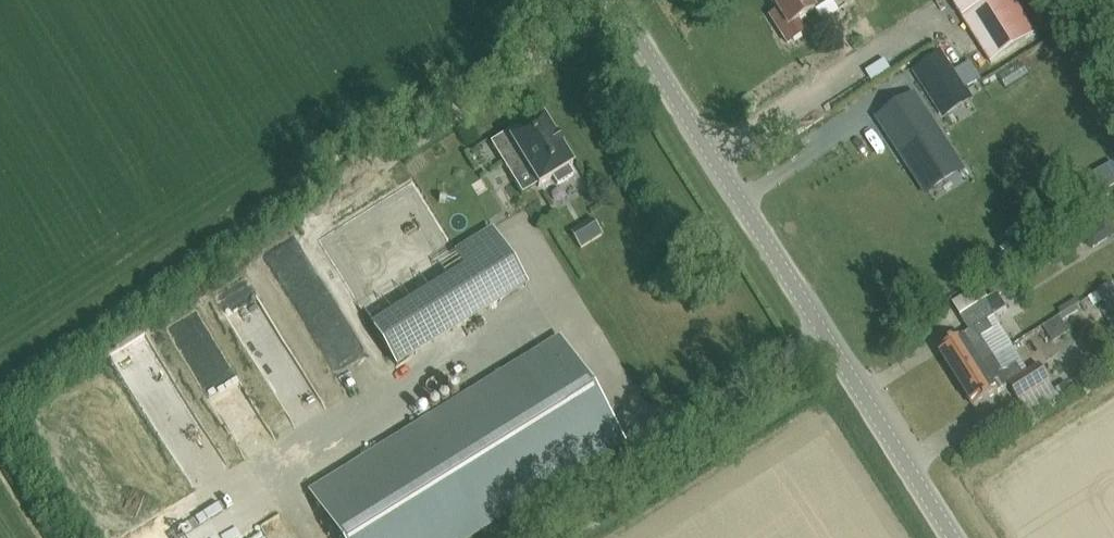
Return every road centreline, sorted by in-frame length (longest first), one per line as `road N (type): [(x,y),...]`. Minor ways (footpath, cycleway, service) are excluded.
road 1 (unclassified): [(953,537),(612,0)]

